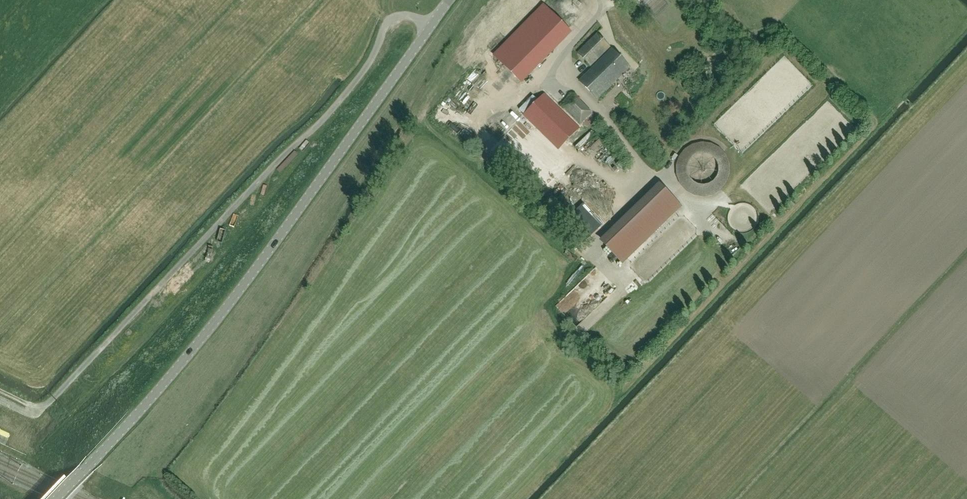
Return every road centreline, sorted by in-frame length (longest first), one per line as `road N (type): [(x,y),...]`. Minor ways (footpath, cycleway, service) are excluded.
road 1 (tertiary): [(57,498),(227,306),(448,0)]

